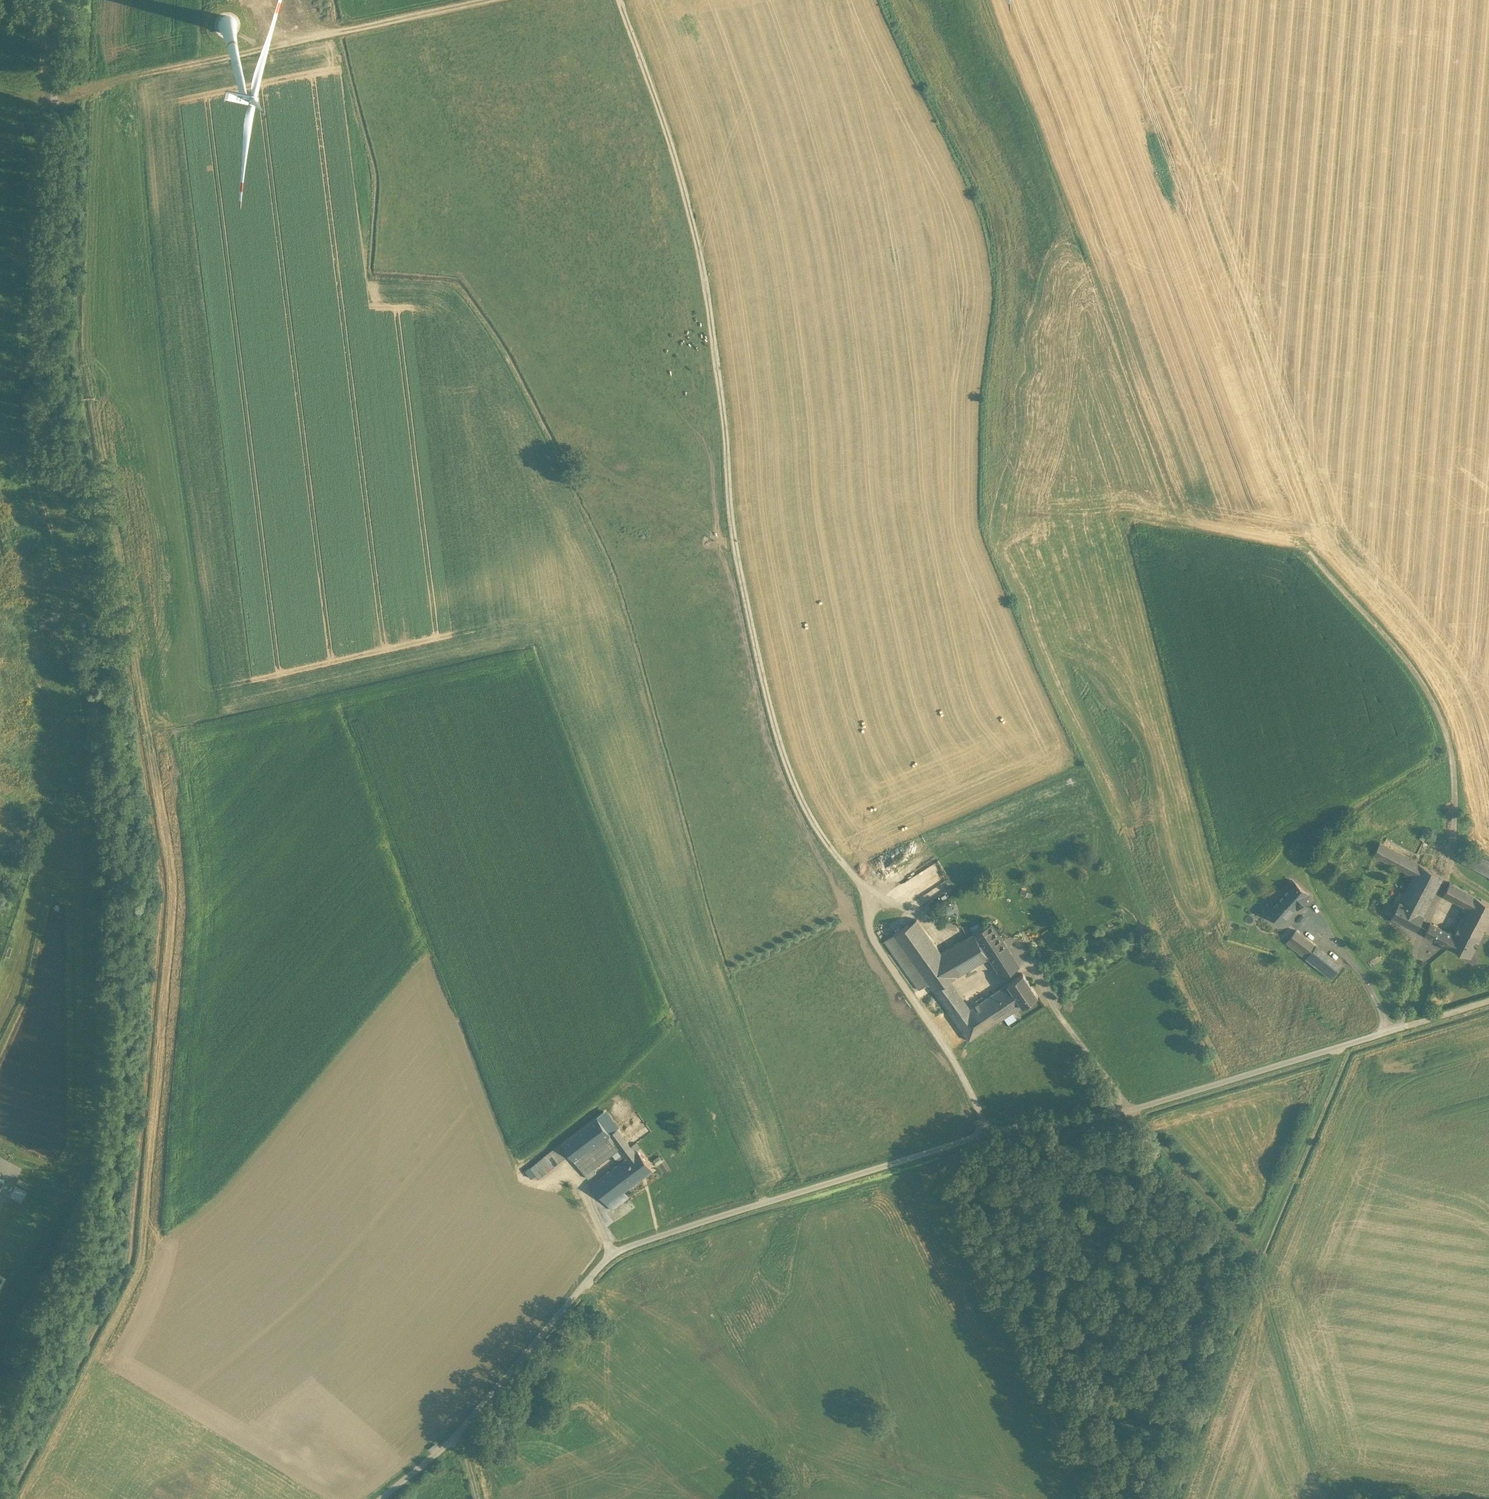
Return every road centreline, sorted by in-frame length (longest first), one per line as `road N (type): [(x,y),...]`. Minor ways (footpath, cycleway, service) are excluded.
road 1 (track): [(986,1133),(953,1053),(868,934),(858,880),(825,841),(788,765),(733,532),(706,263),(682,159),(622,0)]
road 2 (unclassified): [(1385,1033),(1134,1112),(986,1133),(611,1253),(460,1435),(383,1498)]
road 3 (track): [(13,92),(180,67),(492,0)]
road 4 (track): [(1488,897),(1458,880),(1449,863),(1455,810),(1440,688),(1316,551)]
road 5 (track): [(736,550),(587,462),(569,458),(534,470)]
road 6 (track): [(1309,920),(1365,975),(1385,1033)]

